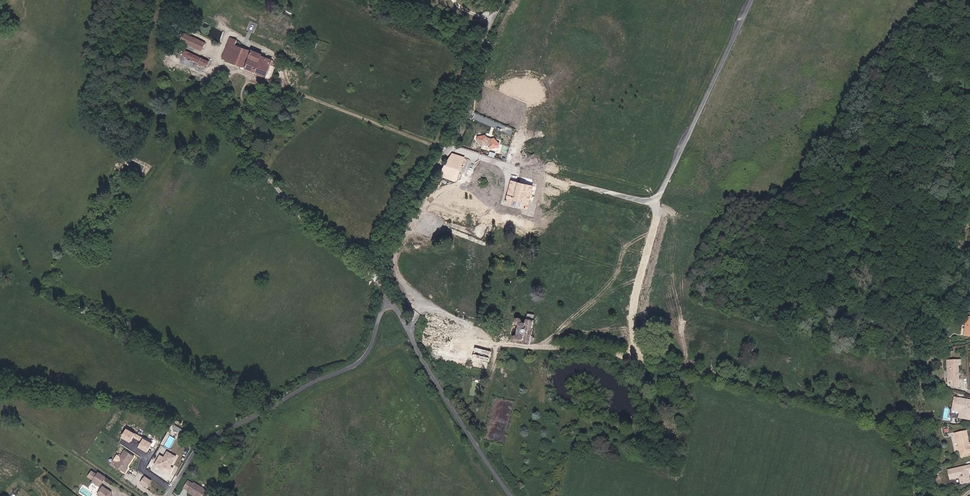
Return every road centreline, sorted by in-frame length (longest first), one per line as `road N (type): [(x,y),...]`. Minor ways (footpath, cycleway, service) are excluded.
road 1 (track): [(917,495),(905,440),(881,418),(596,348),(532,349),(422,307),(397,284),(394,254),(407,211)]
road 2 (unclassified): [(752,0),(663,188),(645,200),(528,175)]
road 3 (residential): [(500,0),(478,46),(468,115),(381,252),(389,299)]
road 4 (residential): [(389,299),(357,365),(203,441),(173,489)]
road 5 (residential): [(389,299),(514,495)]

